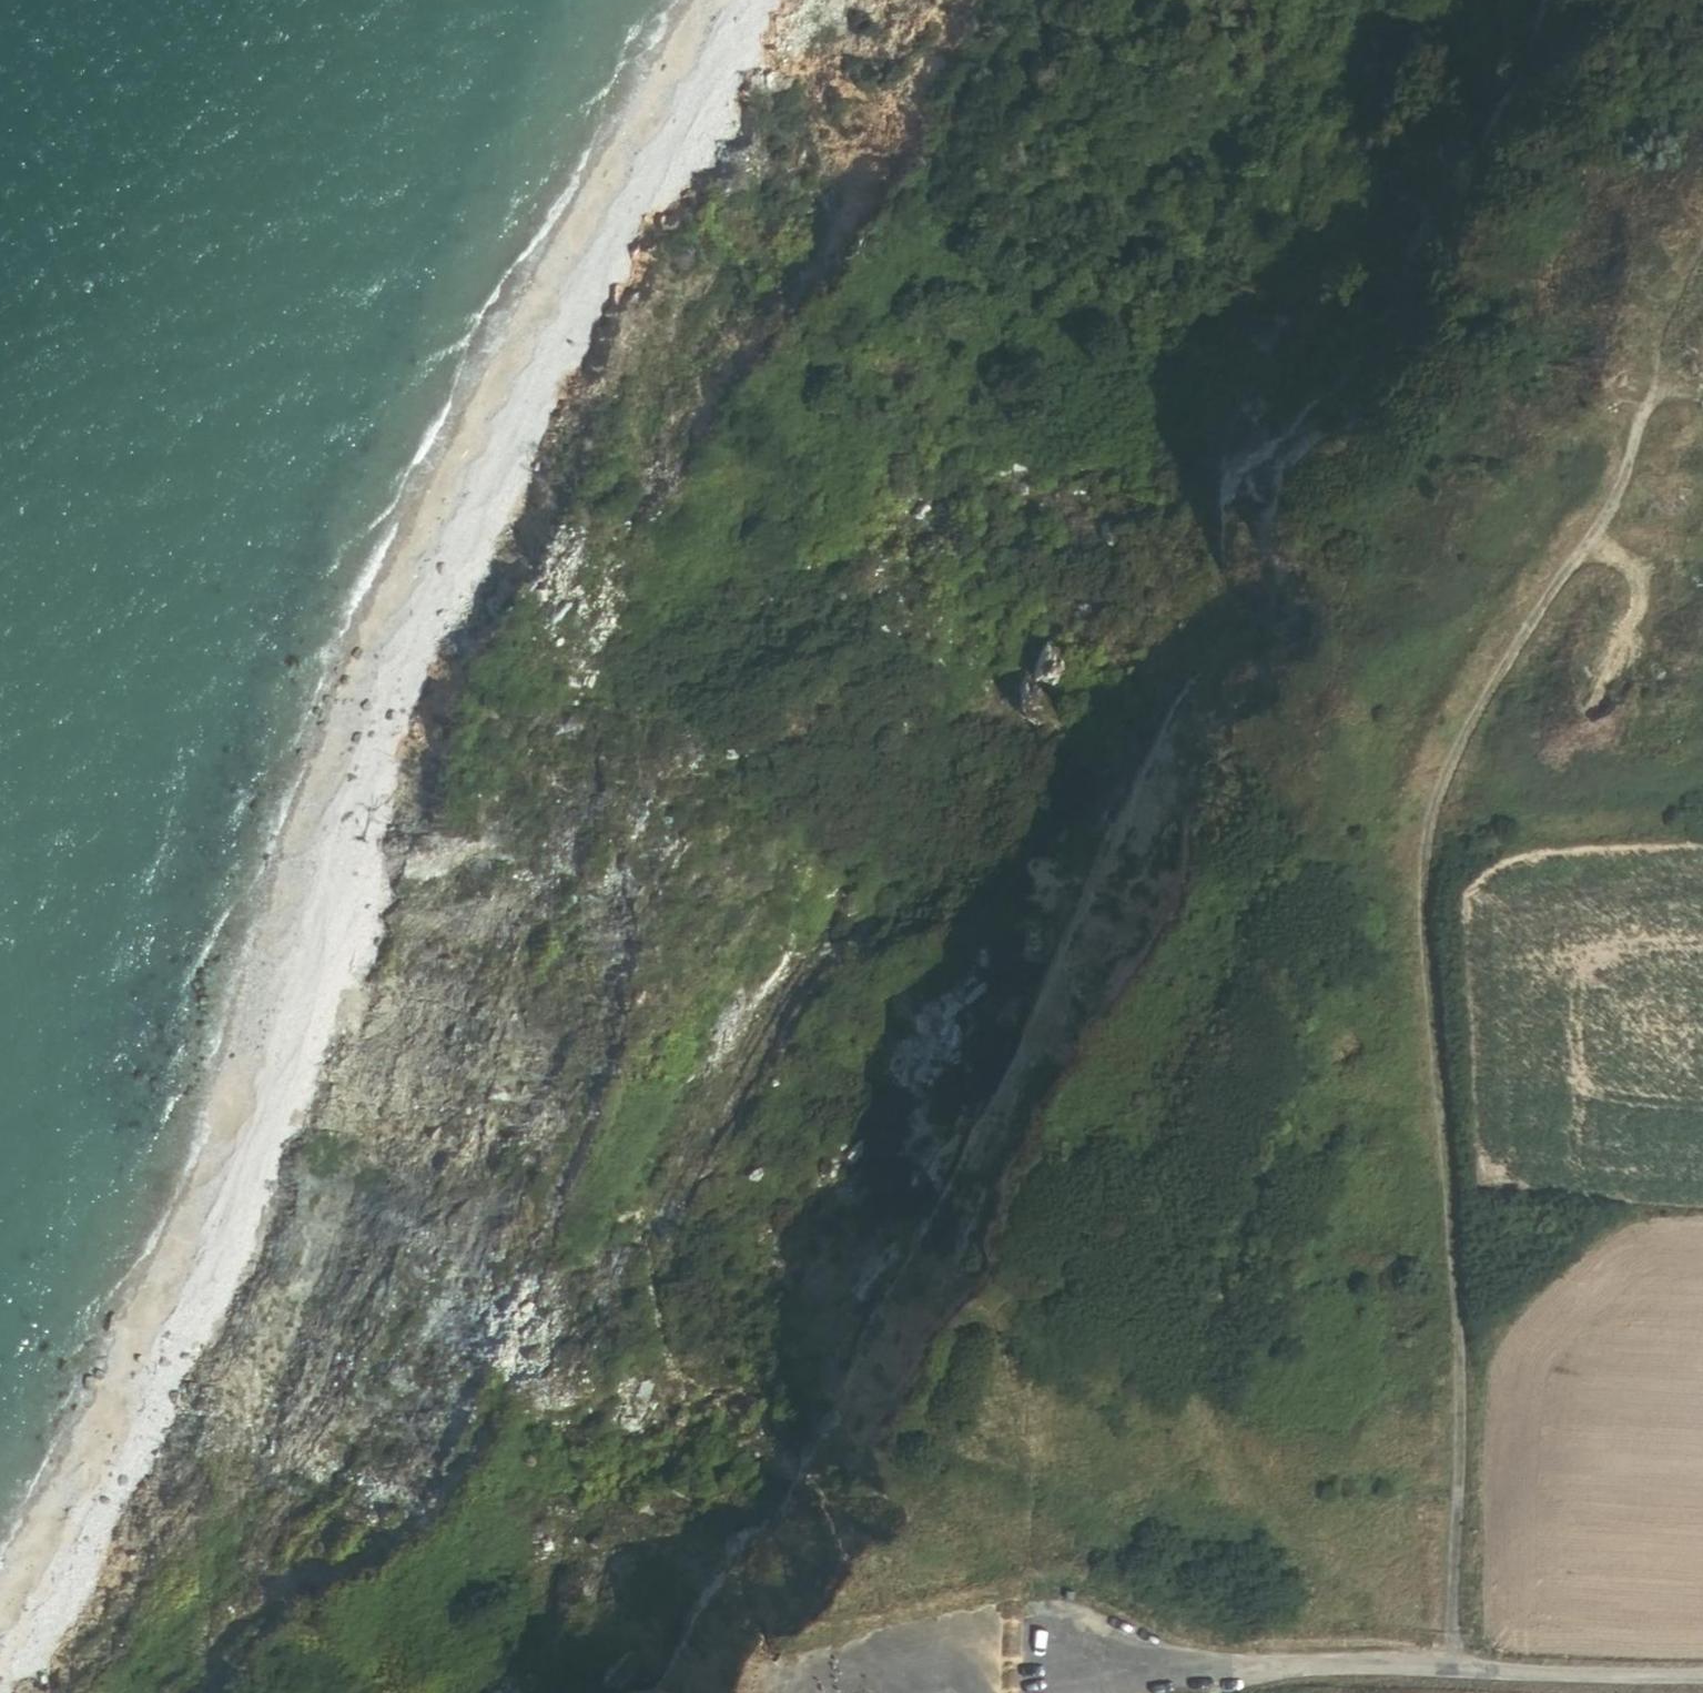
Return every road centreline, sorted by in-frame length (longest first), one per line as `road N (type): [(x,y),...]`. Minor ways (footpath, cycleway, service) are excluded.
road 1 (track): [(1644,395),(1625,477),(1475,718),(1430,815),(1422,935),(1458,1418),(1448,1673)]
road 2 (unclassified): [(1702,1679),(1233,1667)]

